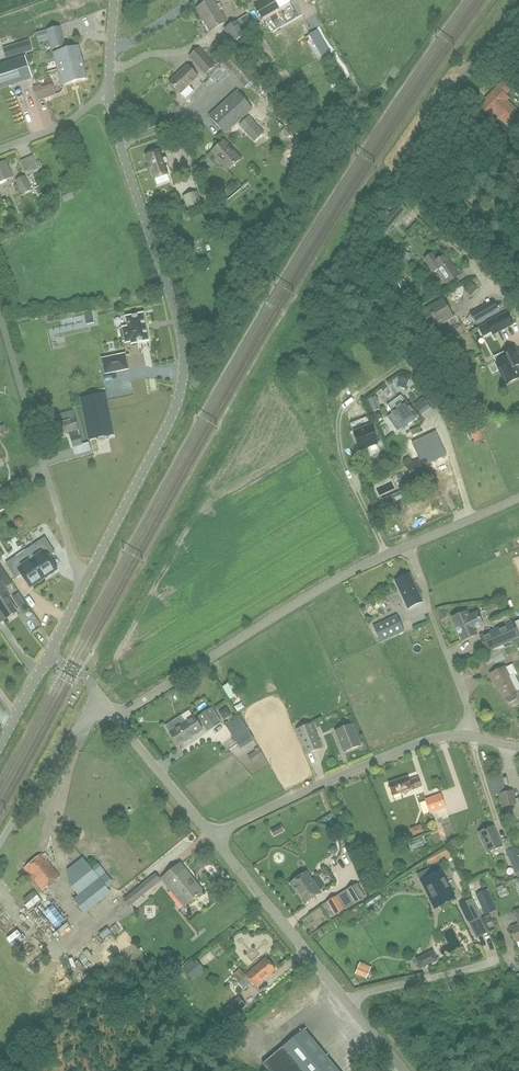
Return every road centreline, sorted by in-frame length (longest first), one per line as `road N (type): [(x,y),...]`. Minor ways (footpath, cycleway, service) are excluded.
road 1 (residential): [(87,579),(184,377),(178,320),(109,89)]
road 2 (unclassified): [(117,716),(359,566),(518,496)]
road 3 (unclassified): [(213,836),(427,739),(469,735),(518,745)]
road 4 (unclassified): [(404,1070),(213,836)]
road 5 (residential): [(87,579),(74,563),(0,312)]
road 6 (unclassified): [(400,168),(422,127),(518,13)]
road 7 (unclassified): [(102,697),(0,844)]
road 8 (unclassified): [(213,836),(117,716)]
road 9 (track): [(487,290),(421,214),(400,168)]
road 10 (residential): [(0,147),(61,122),(109,89)]

